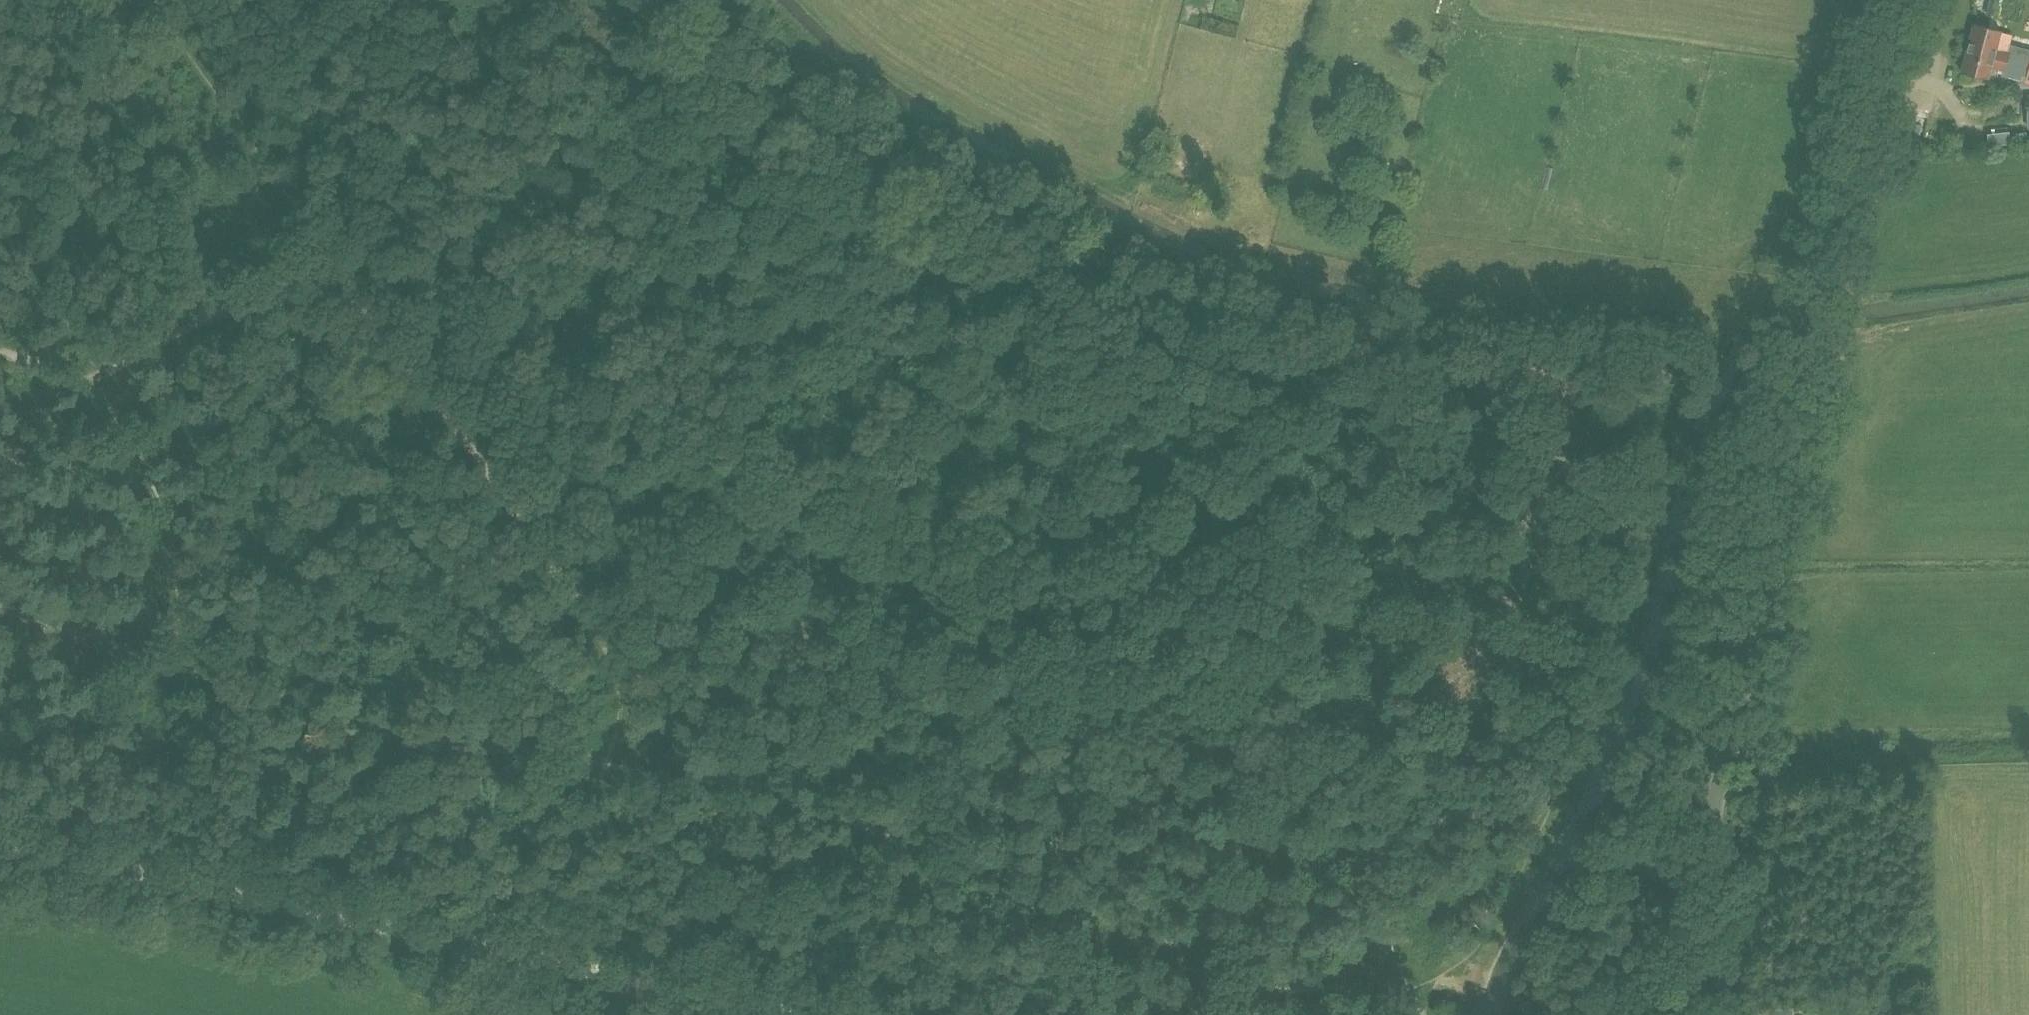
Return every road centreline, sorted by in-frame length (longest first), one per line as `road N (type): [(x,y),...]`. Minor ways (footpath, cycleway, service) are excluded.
road 1 (unclassified): [(1689,1014),(1699,865),(1810,334),(1900,0)]
road 2 (track): [(788,1014),(0,841)]

